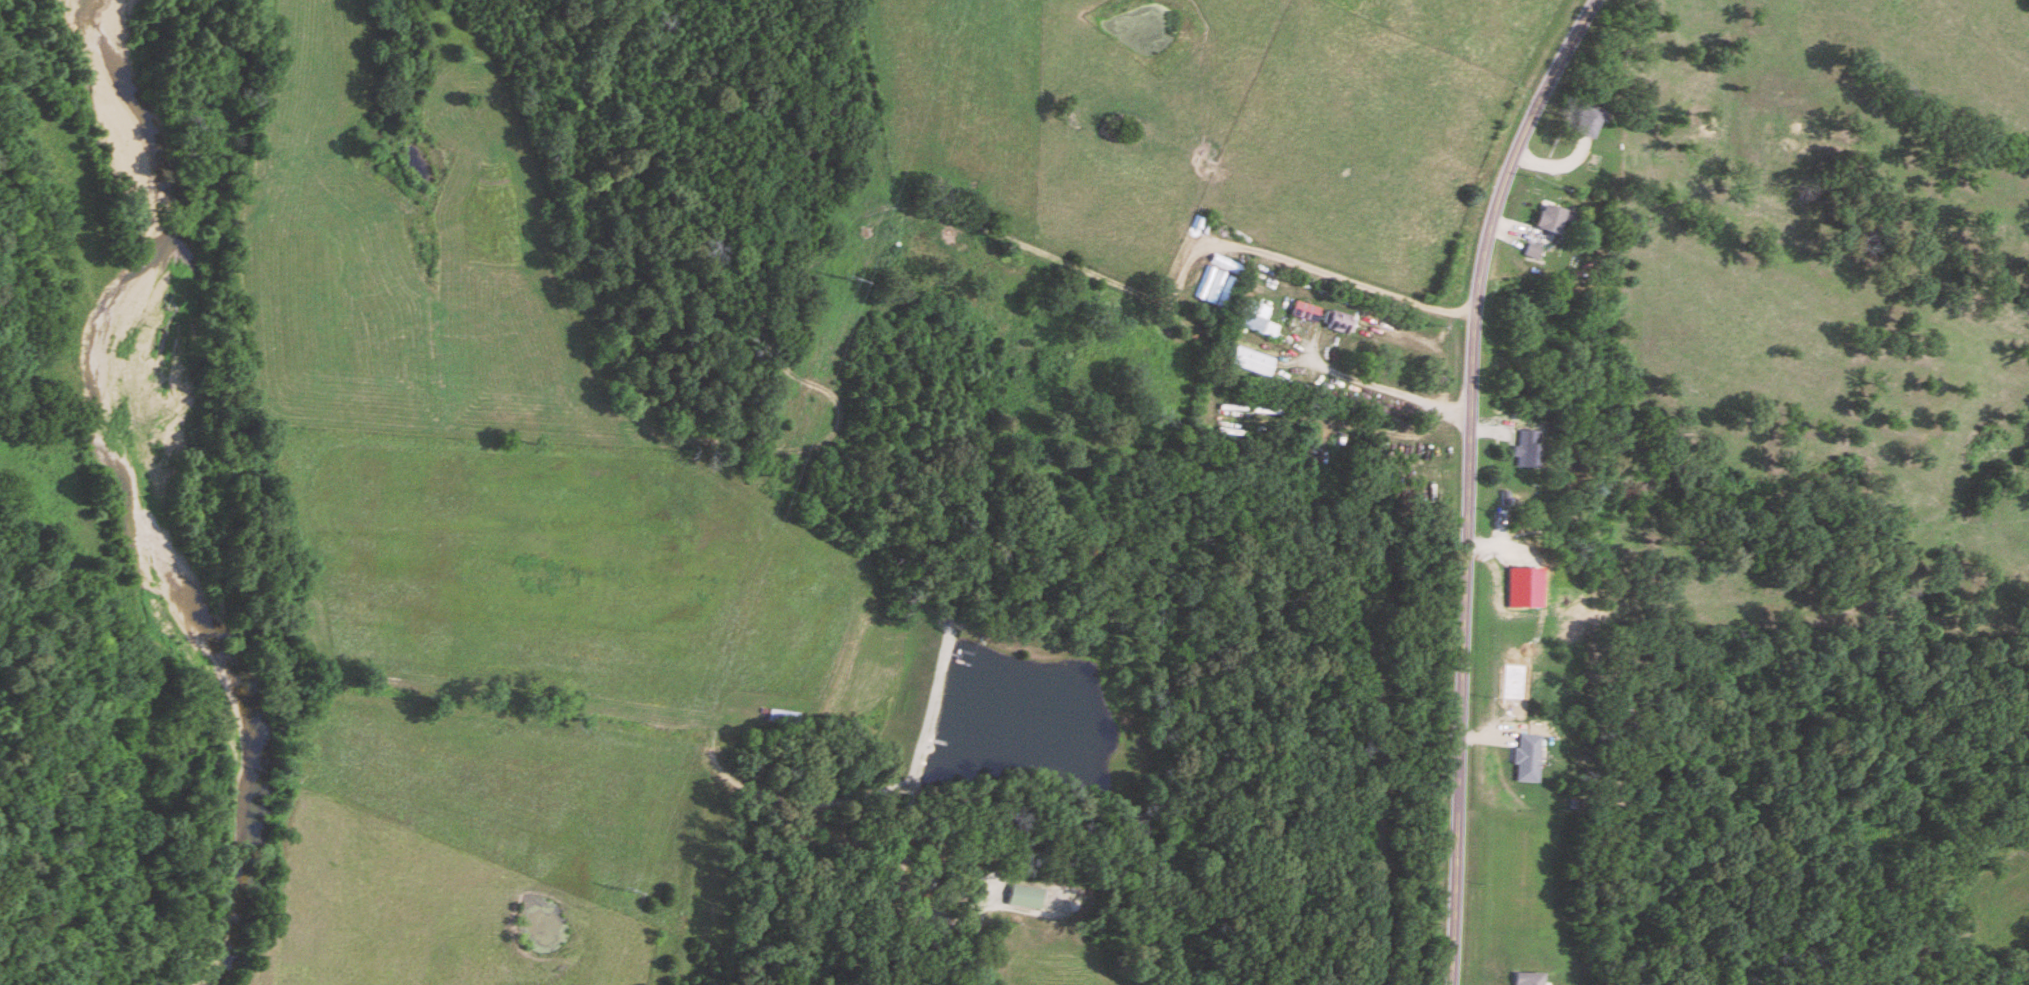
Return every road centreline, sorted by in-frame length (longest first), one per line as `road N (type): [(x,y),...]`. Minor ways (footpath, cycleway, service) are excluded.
road 1 (secondary): [(1446,984),(1480,261),(1516,146),(1593,0)]

